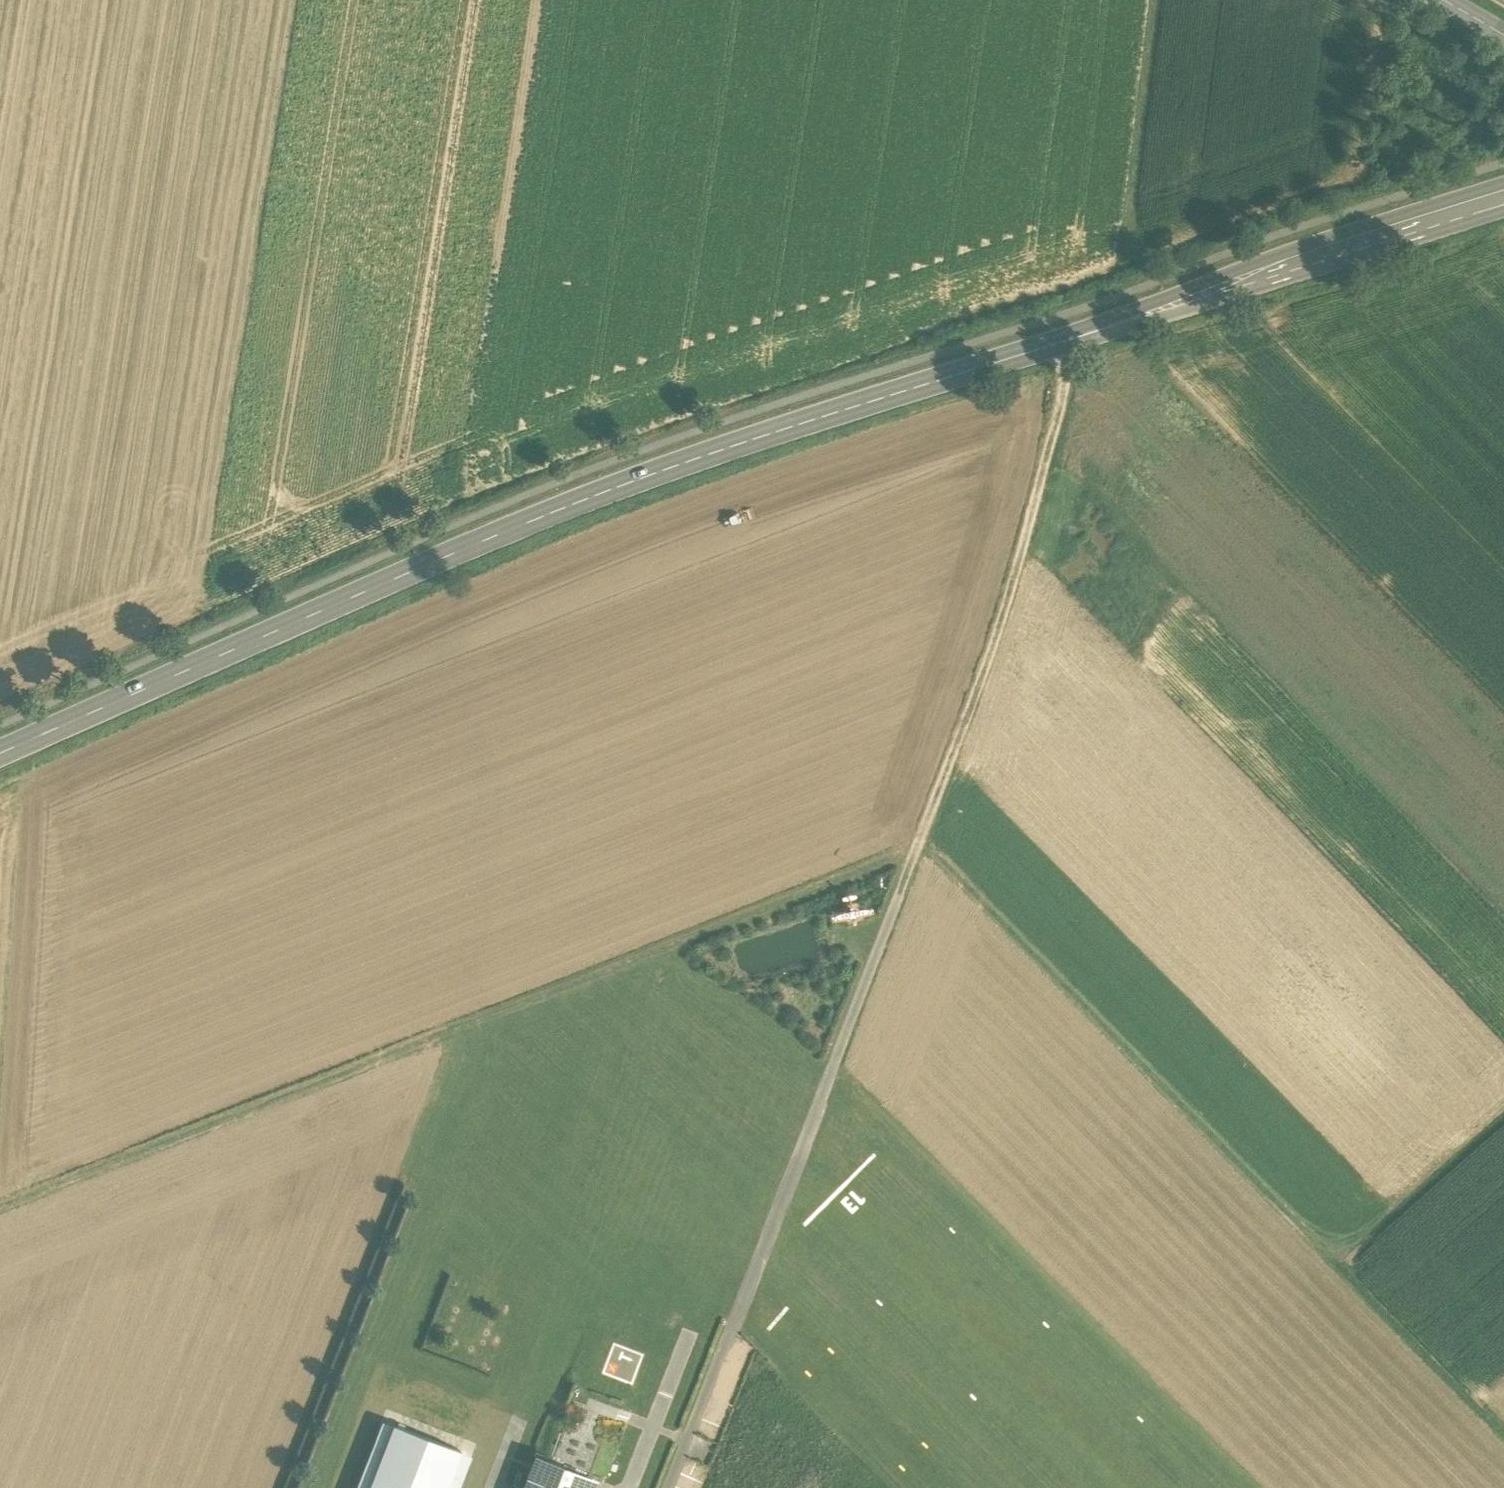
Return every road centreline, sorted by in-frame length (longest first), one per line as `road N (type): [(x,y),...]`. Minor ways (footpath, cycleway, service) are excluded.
road 1 (secondary): [(0,753),(405,573),(697,457),(1503,197)]
road 2 (track): [(915,852),(1503,1434)]
road 3 (track): [(1066,369),(1002,620),(915,852)]
road 4 (track): [(0,1208),(451,1030)]
road 5 (track): [(1335,1265),(1503,1117)]
road 6 (unclassified): [(731,1325),(668,1487)]

